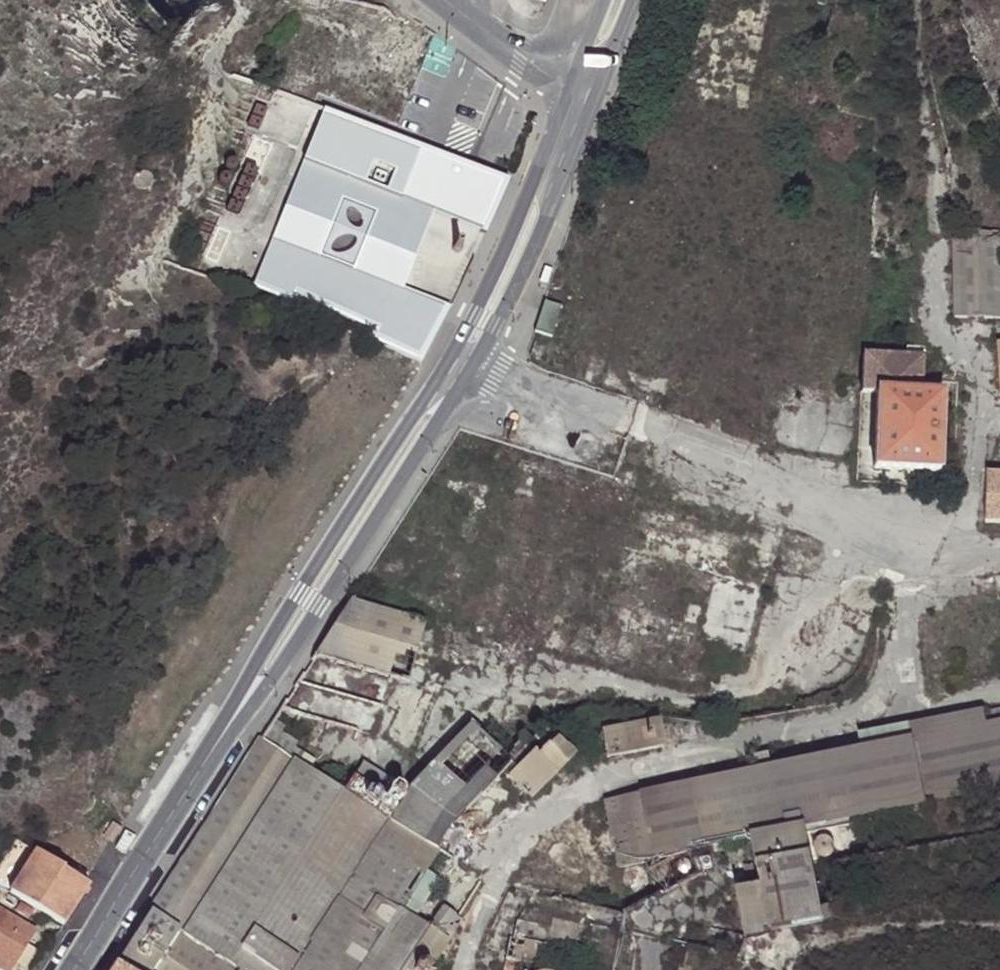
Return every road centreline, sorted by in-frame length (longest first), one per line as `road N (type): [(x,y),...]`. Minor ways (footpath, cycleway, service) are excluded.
road 1 (secondary): [(228,730),(320,608),(476,367),(595,101)]
road 2 (secondary): [(566,89),(452,354),(298,591),(228,730)]
road 3 (secondary): [(228,730),(76,969)]
road 4 (residential): [(566,89),(464,19)]

